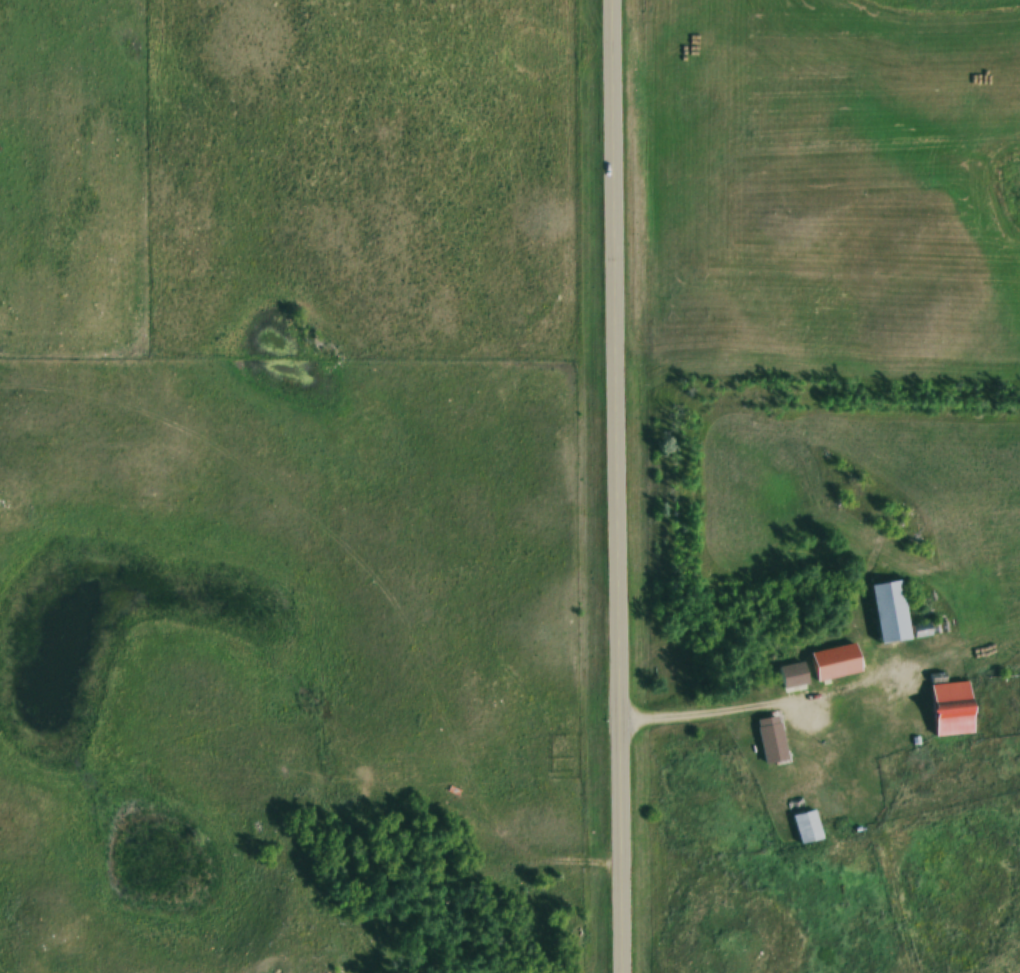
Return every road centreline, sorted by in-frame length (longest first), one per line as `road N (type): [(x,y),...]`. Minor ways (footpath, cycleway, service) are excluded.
road 1 (tertiary): [(630,972),(621,0)]

